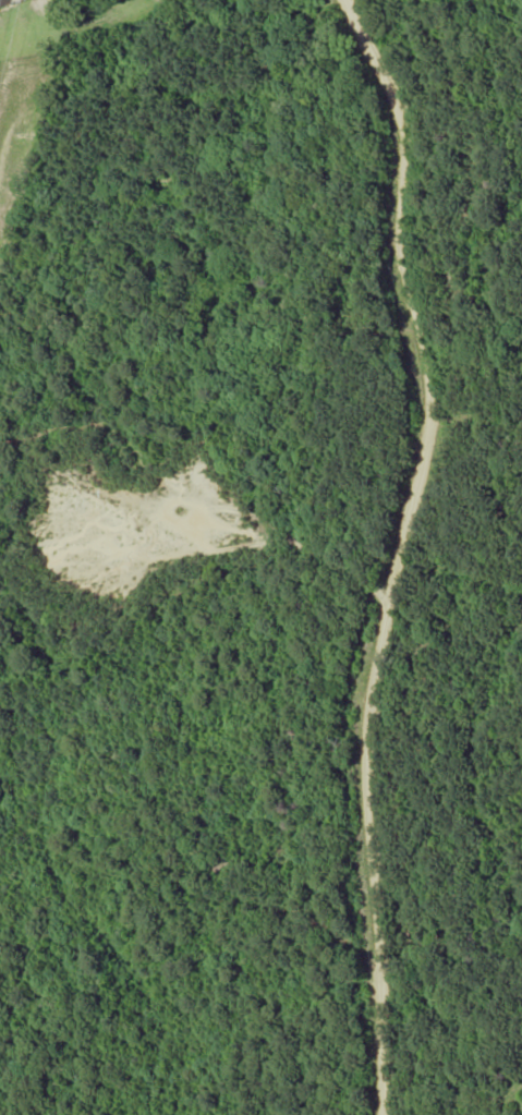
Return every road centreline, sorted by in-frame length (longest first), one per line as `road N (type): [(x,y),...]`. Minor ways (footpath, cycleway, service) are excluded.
road 1 (residential): [(384,1114),(368,774),(384,628),(427,452),(430,383),(408,271),(398,104),(352,0)]

